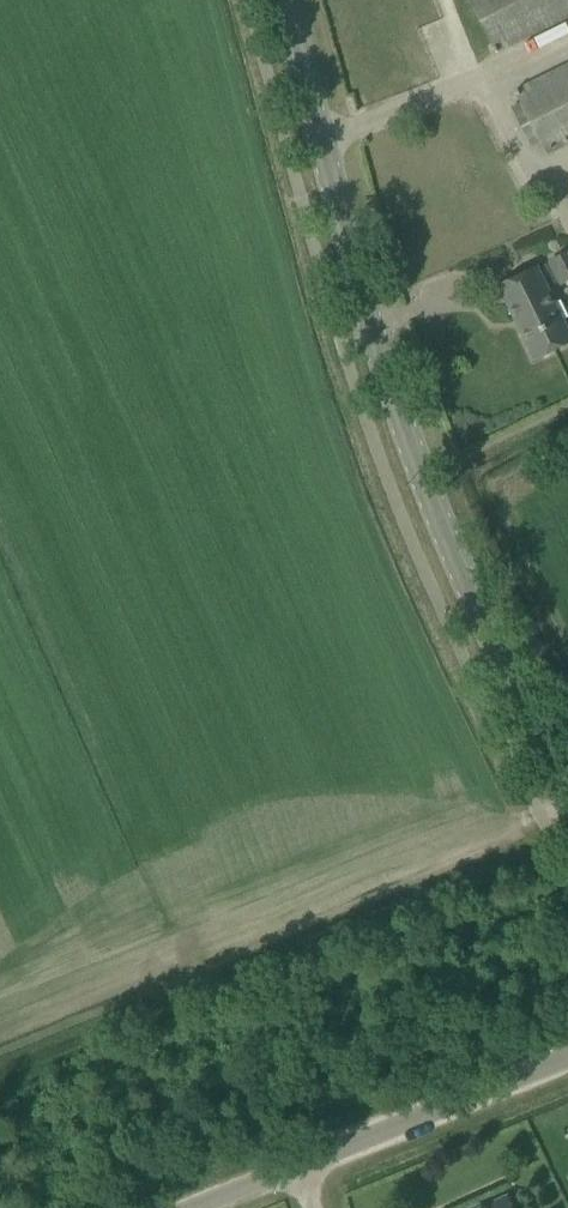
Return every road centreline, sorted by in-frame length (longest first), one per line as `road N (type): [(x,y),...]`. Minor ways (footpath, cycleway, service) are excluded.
road 1 (tertiary): [(567,788),(429,493),(362,306),(281,0)]
road 2 (unclassified): [(303,1172),(567,1057)]

